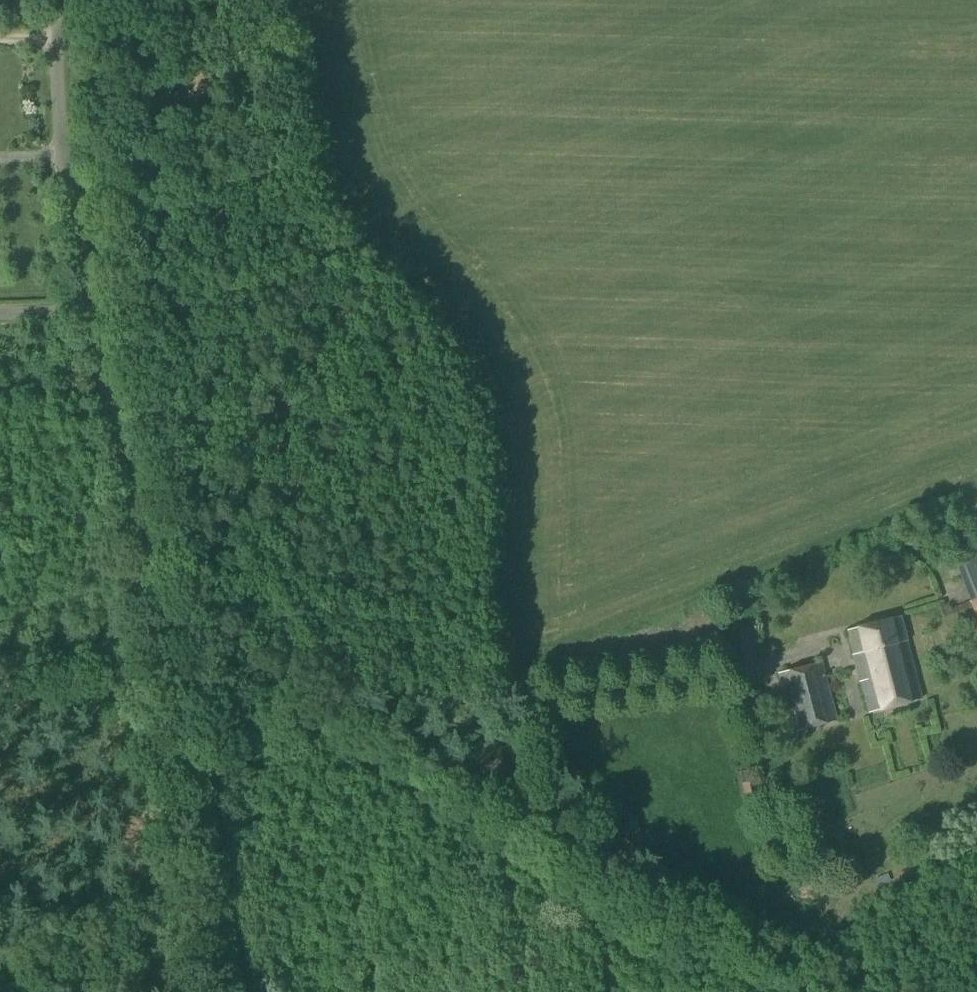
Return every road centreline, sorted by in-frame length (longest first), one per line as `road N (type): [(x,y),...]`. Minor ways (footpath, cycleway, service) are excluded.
road 1 (unclassified): [(213,991),(63,142),(63,0)]
road 2 (track): [(175,775),(289,714),(356,699),(533,702),(645,855),(743,908),(959,991)]

